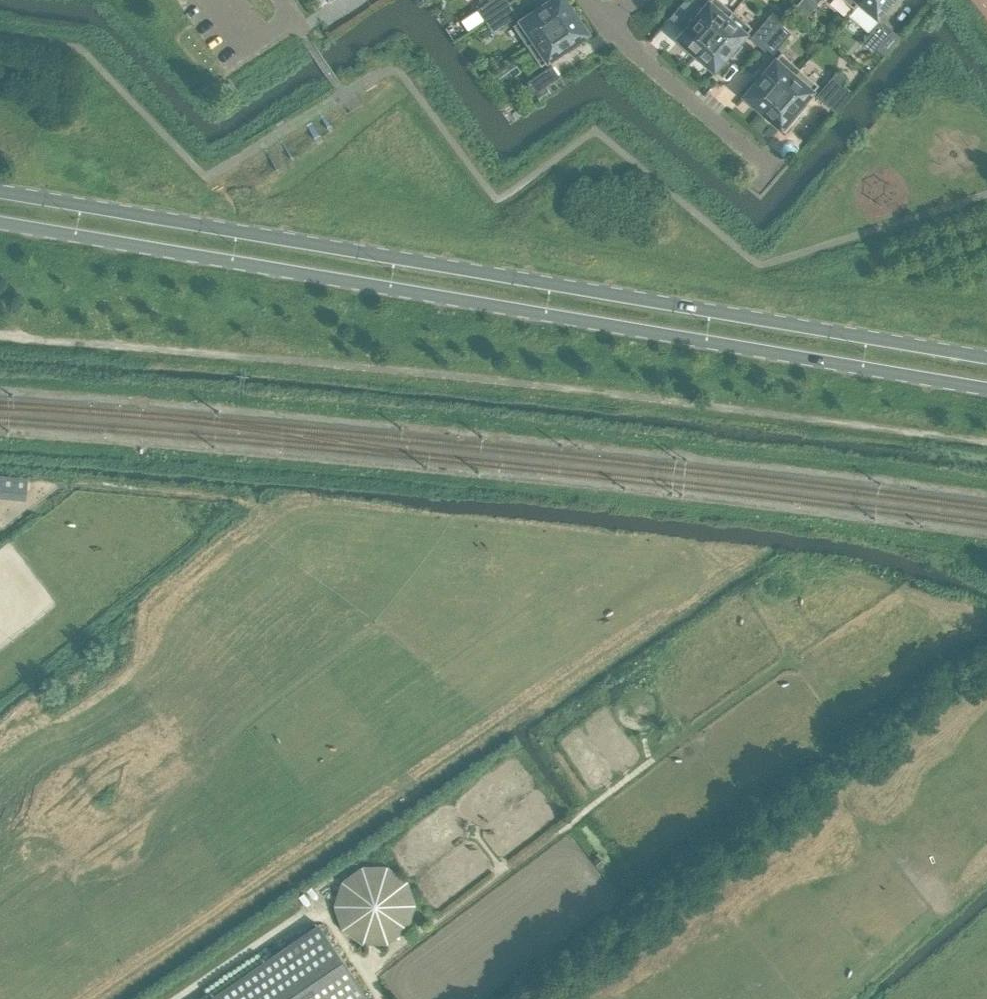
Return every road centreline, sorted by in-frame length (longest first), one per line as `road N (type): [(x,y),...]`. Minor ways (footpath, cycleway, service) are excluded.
road 1 (secondary): [(0,222),(986,388)]
road 2 (secondary): [(986,356),(0,191)]
road 3 (track): [(0,335),(409,372),(986,444)]
road 4 (residential): [(601,21),(765,167)]
road 5 (residential): [(282,0),(289,18),(277,31),(241,42),(212,0)]

